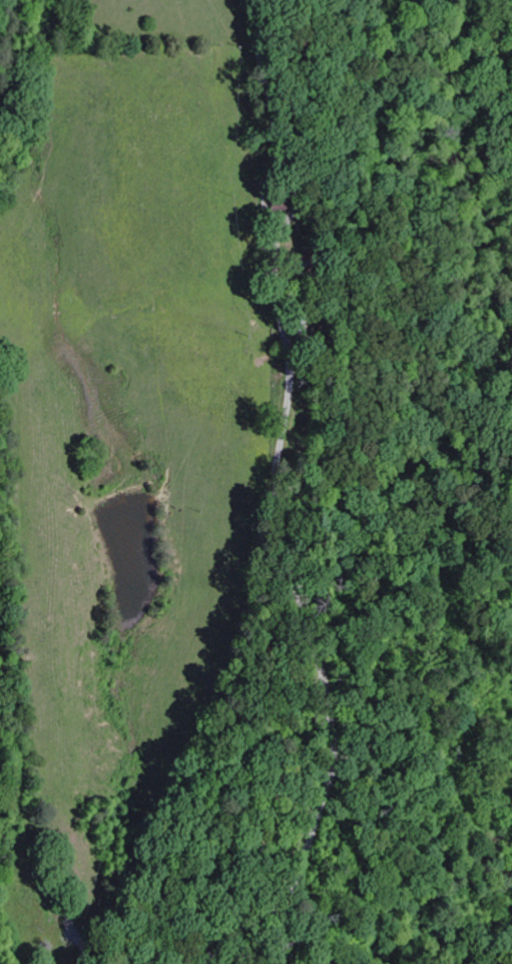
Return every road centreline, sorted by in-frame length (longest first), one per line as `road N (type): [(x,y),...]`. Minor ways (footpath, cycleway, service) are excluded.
road 1 (residential): [(196,963),(289,891),(332,753)]

